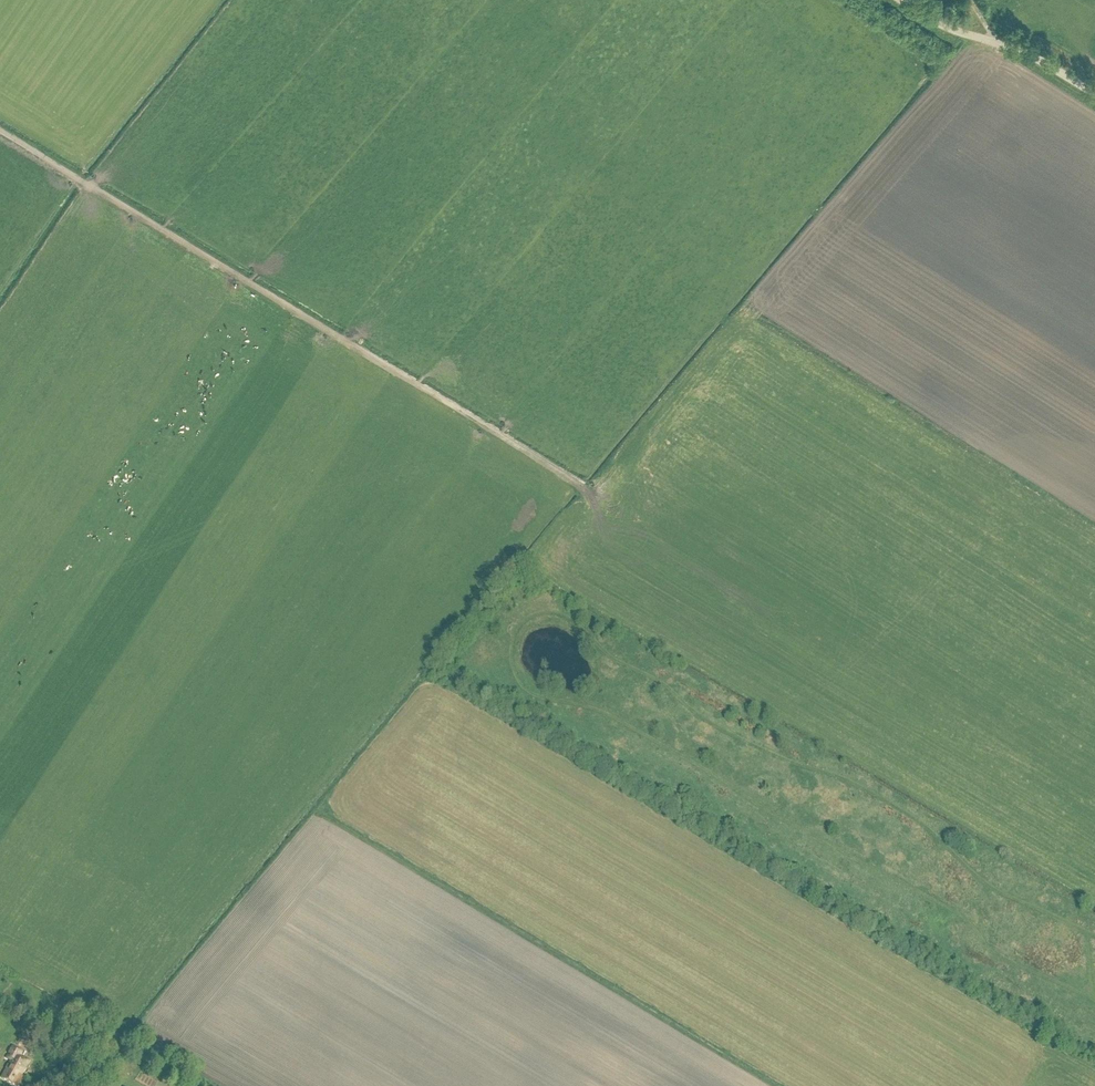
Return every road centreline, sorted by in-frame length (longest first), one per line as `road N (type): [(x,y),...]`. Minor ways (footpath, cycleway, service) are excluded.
road 1 (unclassified): [(1094,93),(1029,53),(948,27),(903,0)]

